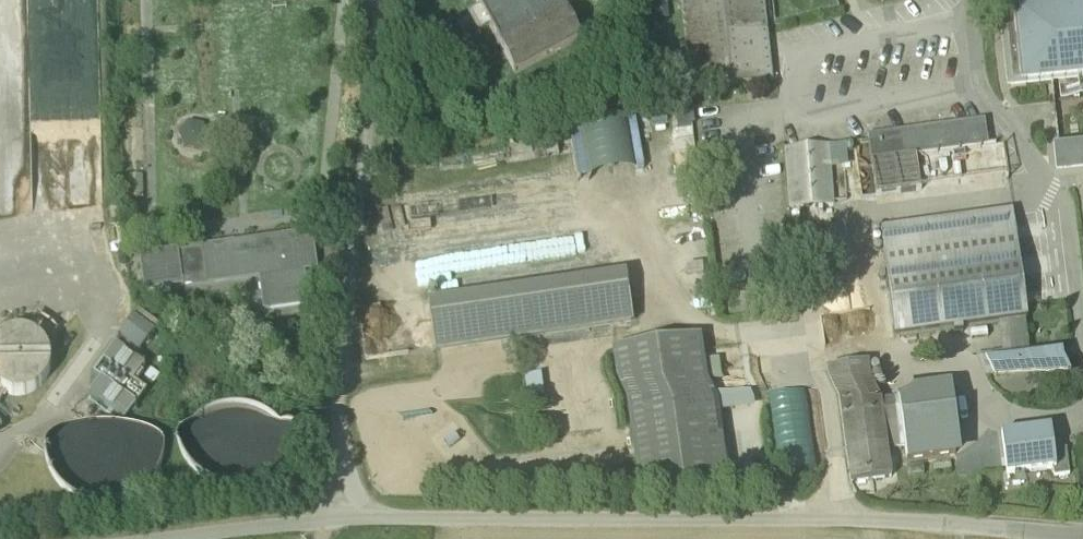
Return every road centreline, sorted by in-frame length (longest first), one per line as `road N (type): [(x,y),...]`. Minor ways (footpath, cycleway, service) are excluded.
road 1 (residential): [(380,0),(324,538)]

